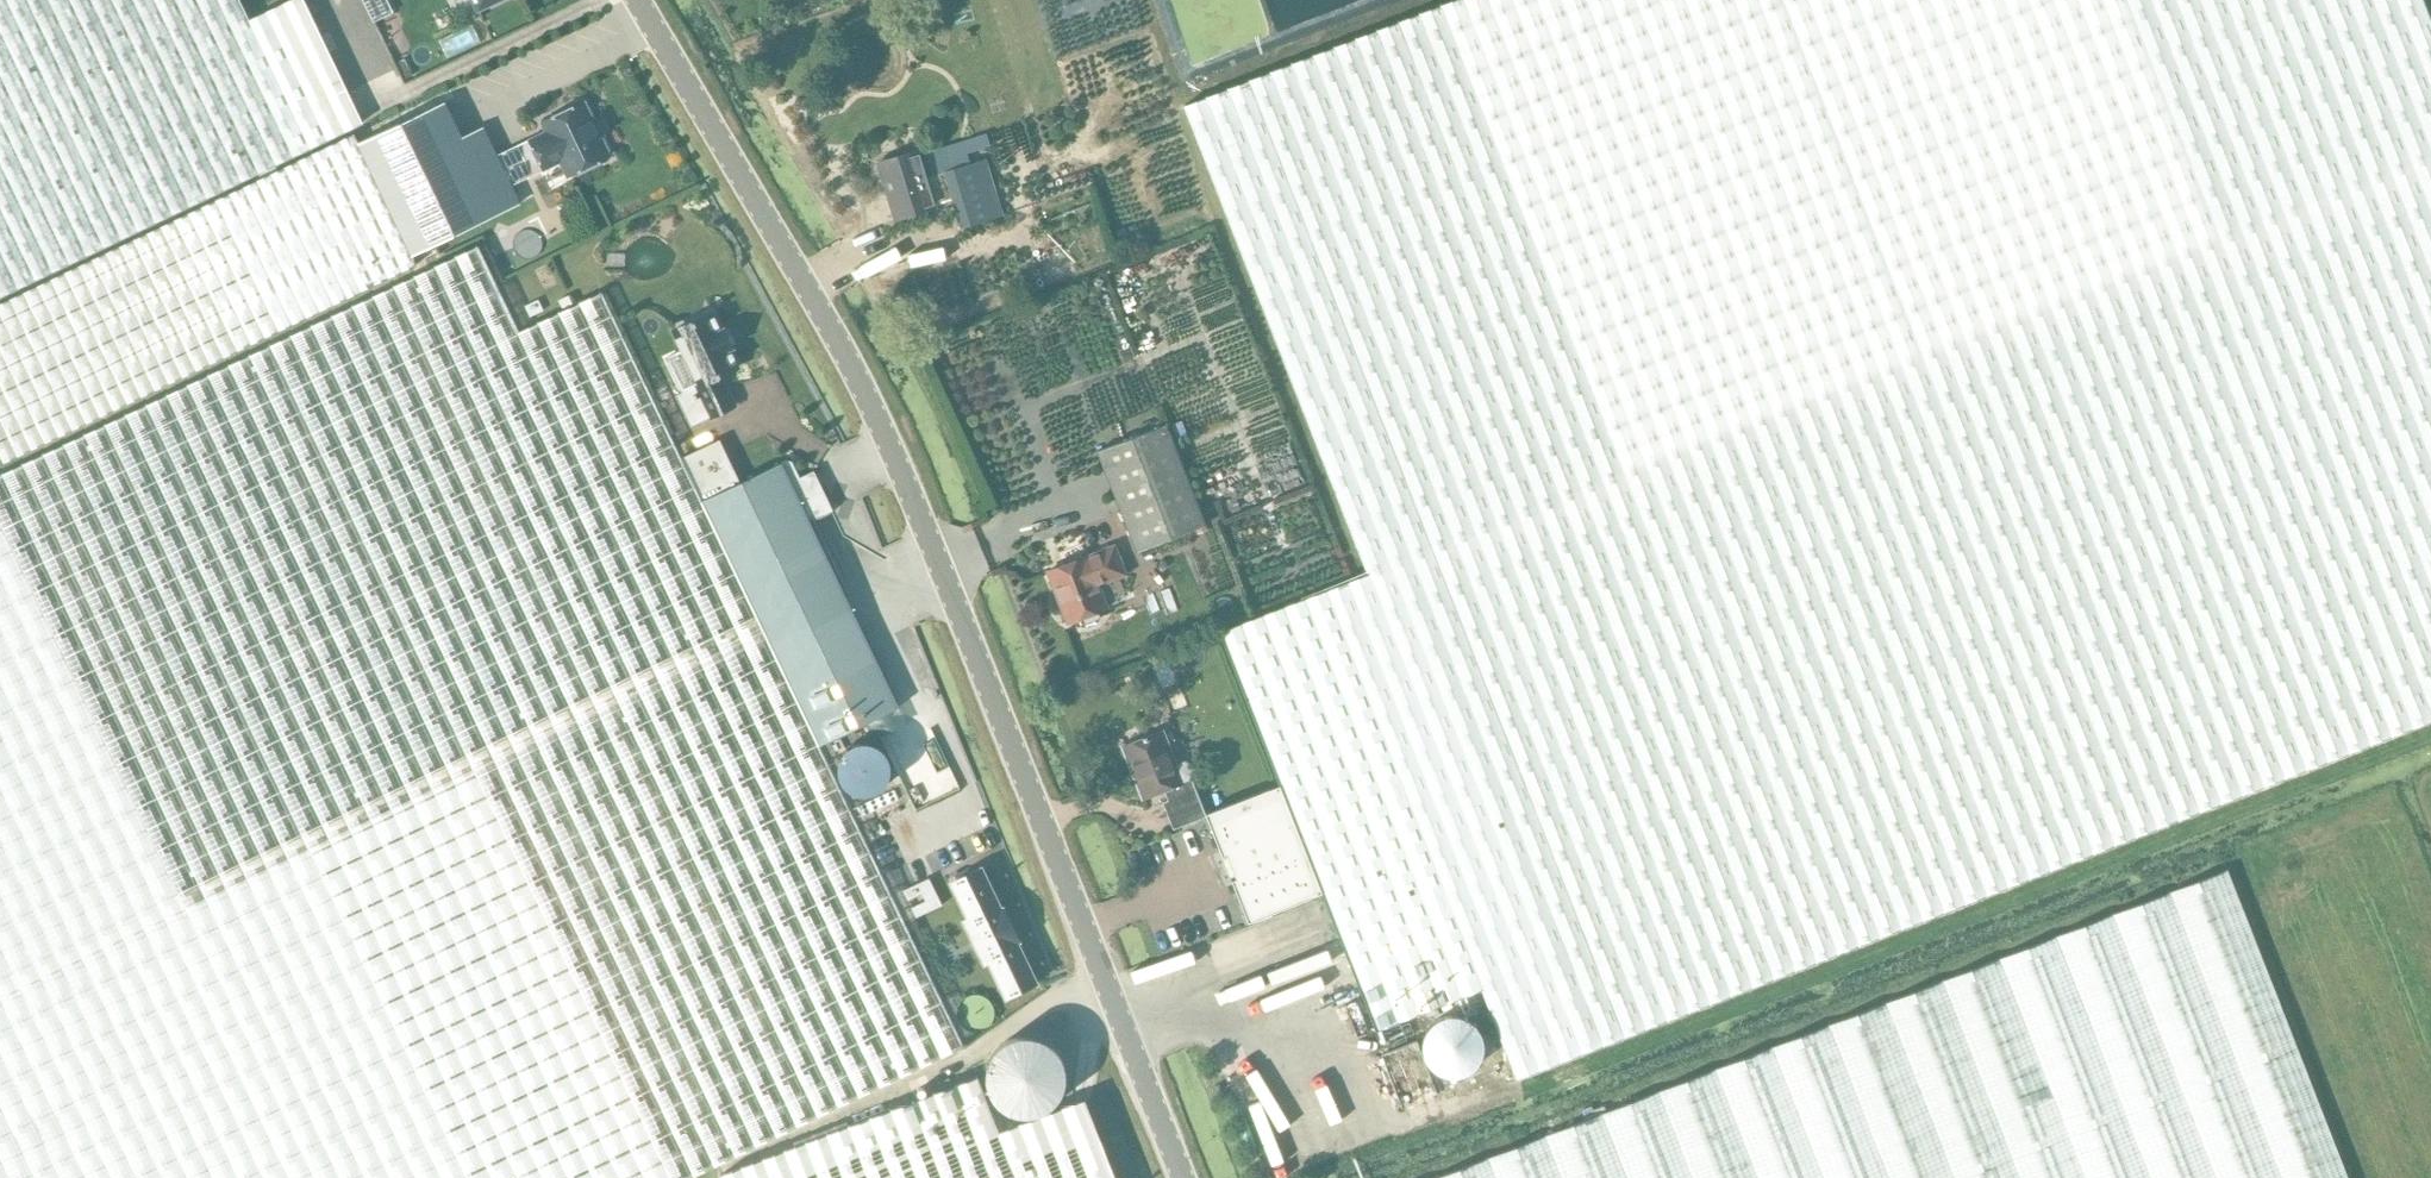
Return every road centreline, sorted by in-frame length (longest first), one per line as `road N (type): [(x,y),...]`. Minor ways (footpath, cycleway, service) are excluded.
road 1 (tertiary): [(1181,1177),(882,422),(639,0)]

